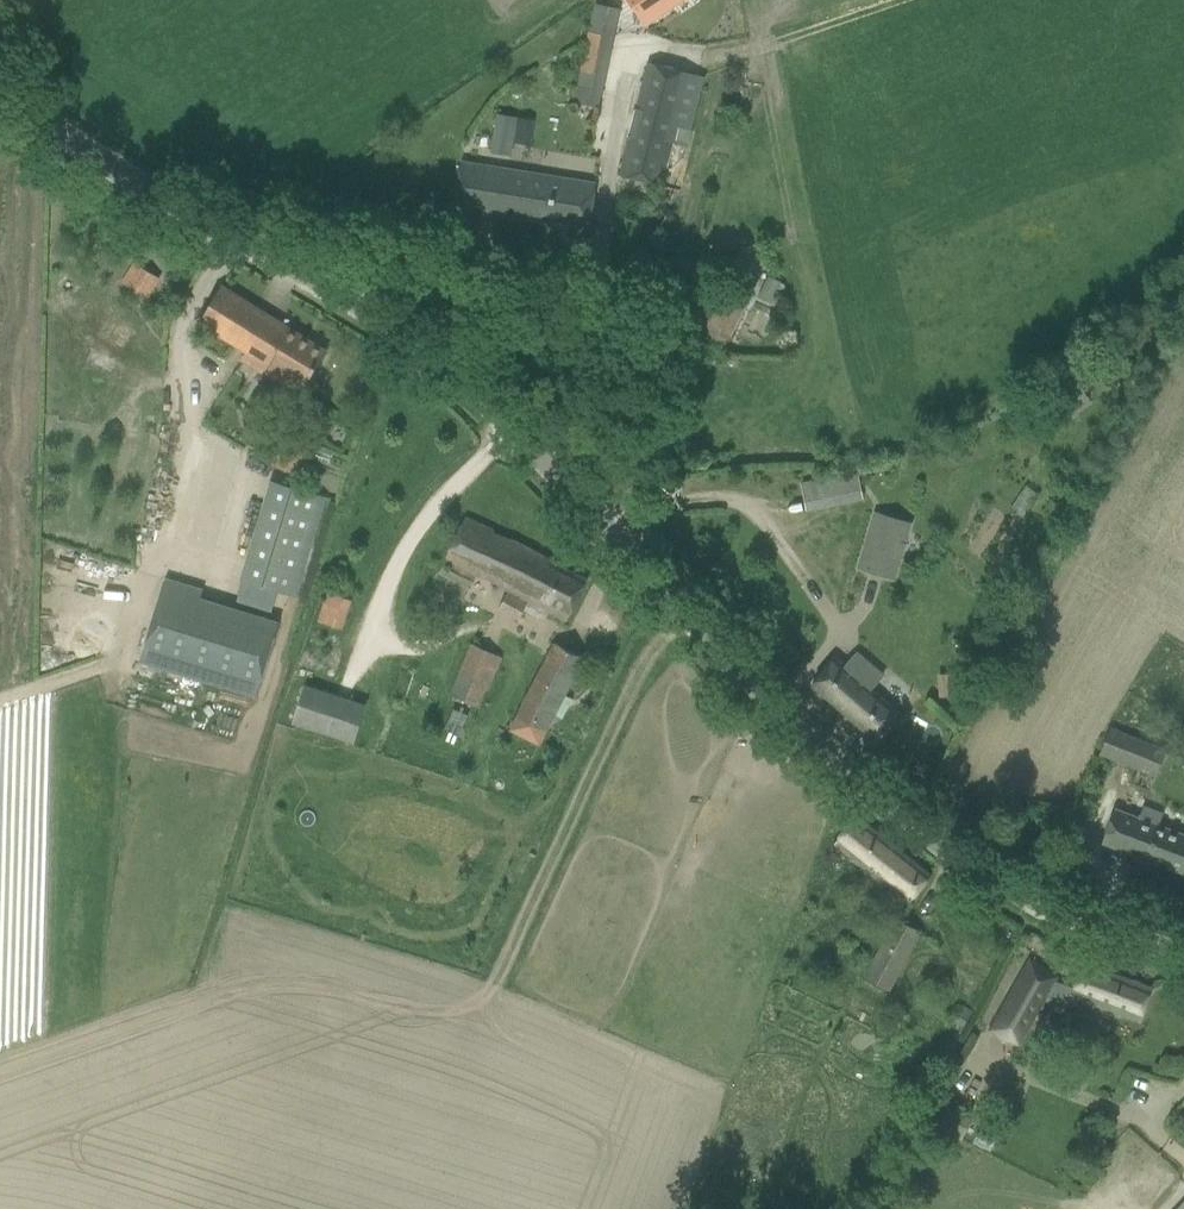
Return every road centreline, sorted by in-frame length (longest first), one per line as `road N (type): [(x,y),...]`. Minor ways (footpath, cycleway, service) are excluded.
road 1 (unclassified): [(1183,954),(992,877),(872,796),(391,321),(156,189),(0,74)]

